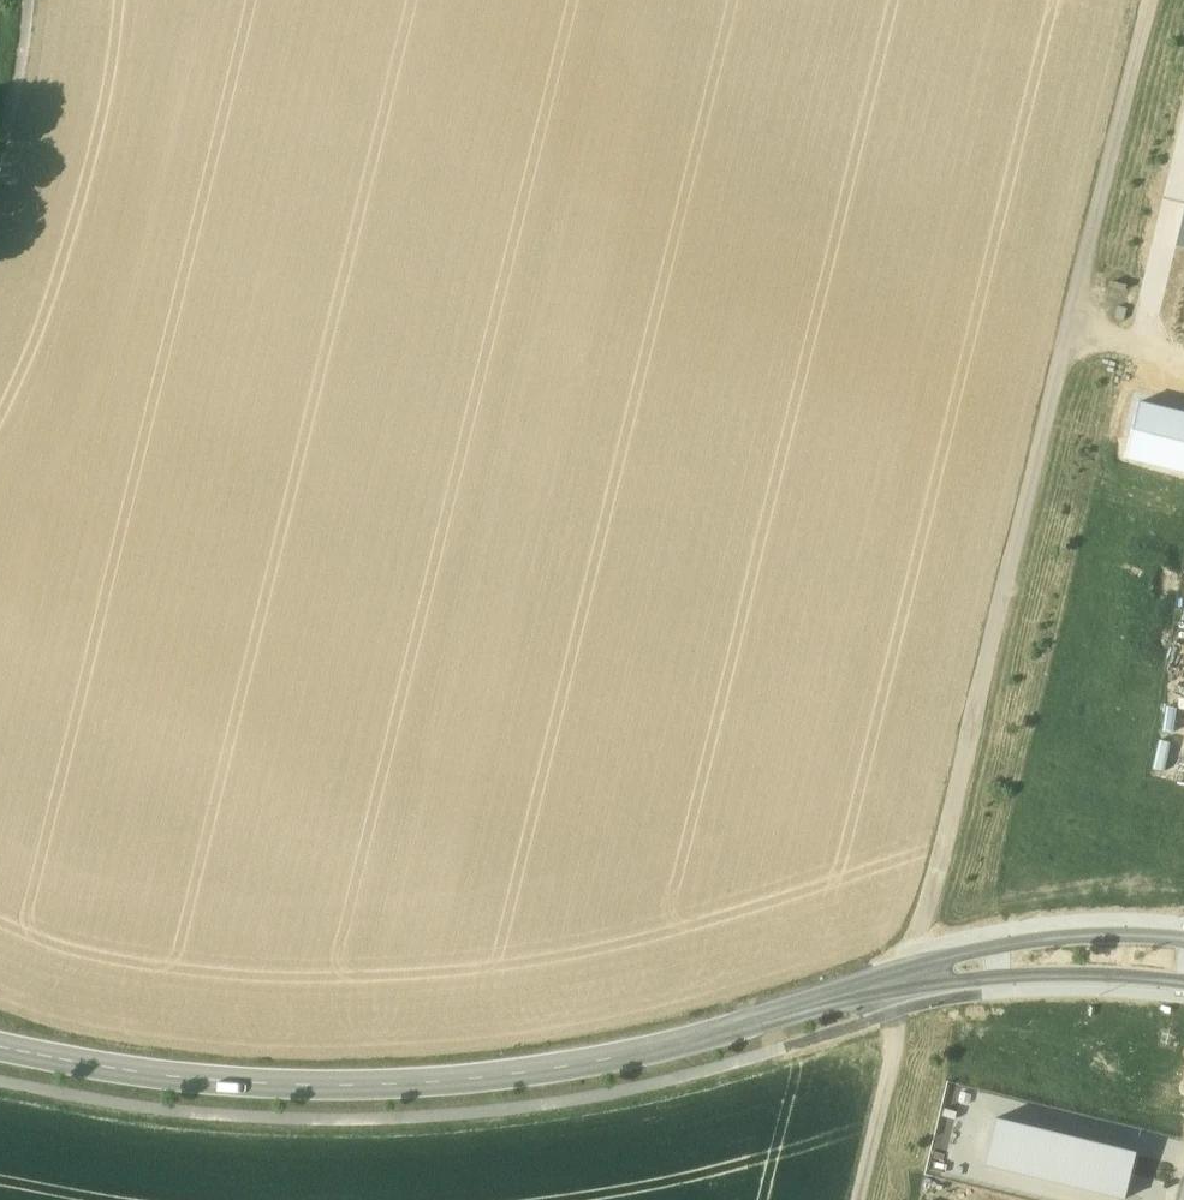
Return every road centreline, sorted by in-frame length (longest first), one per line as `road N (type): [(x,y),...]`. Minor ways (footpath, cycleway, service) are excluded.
road 1 (track): [(861,1199),(1152,0)]
road 2 (unclassified): [(0,1046),(220,1080),(452,1082),(642,1052),(914,976)]
road 3 (residential): [(1183,942),(1025,942),(964,953),(914,976)]
road 4 (residential): [(914,976),(1183,982)]
road 5 (track): [(0,143),(27,0)]

